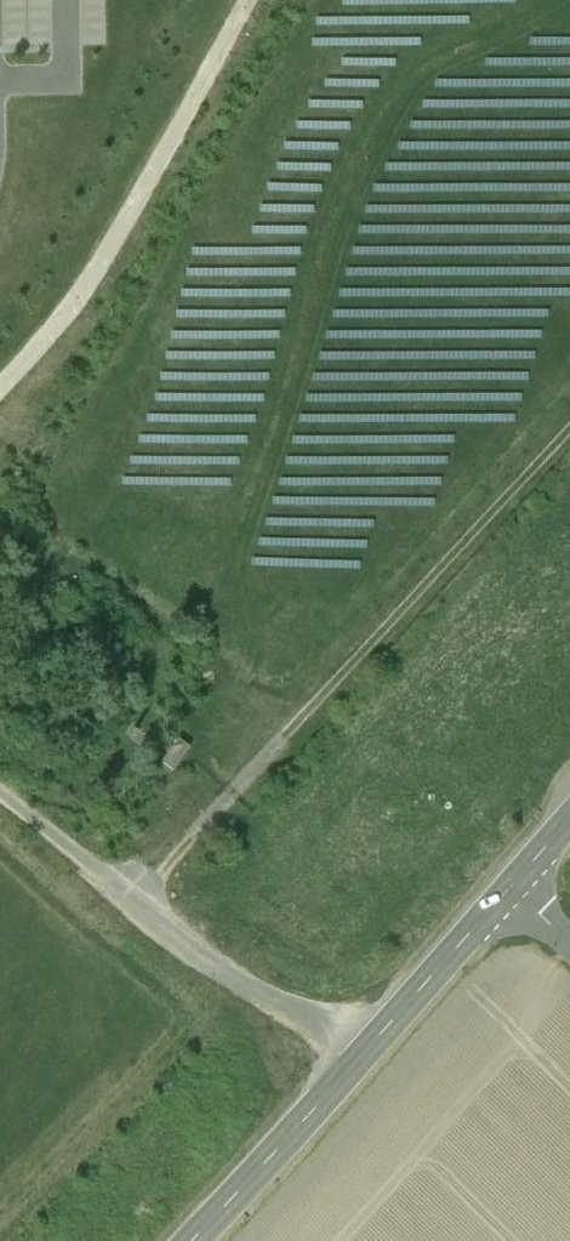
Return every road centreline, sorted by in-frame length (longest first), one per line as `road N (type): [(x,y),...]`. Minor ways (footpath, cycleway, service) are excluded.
road 1 (track): [(569,413),(124,905)]
road 2 (secondary): [(186,1240),(504,897)]
road 3 (track): [(0,388),(92,284),(247,0)]
road 4 (track): [(372,1045),(215,976),(124,905)]
road 5 (track): [(124,905),(0,796)]

